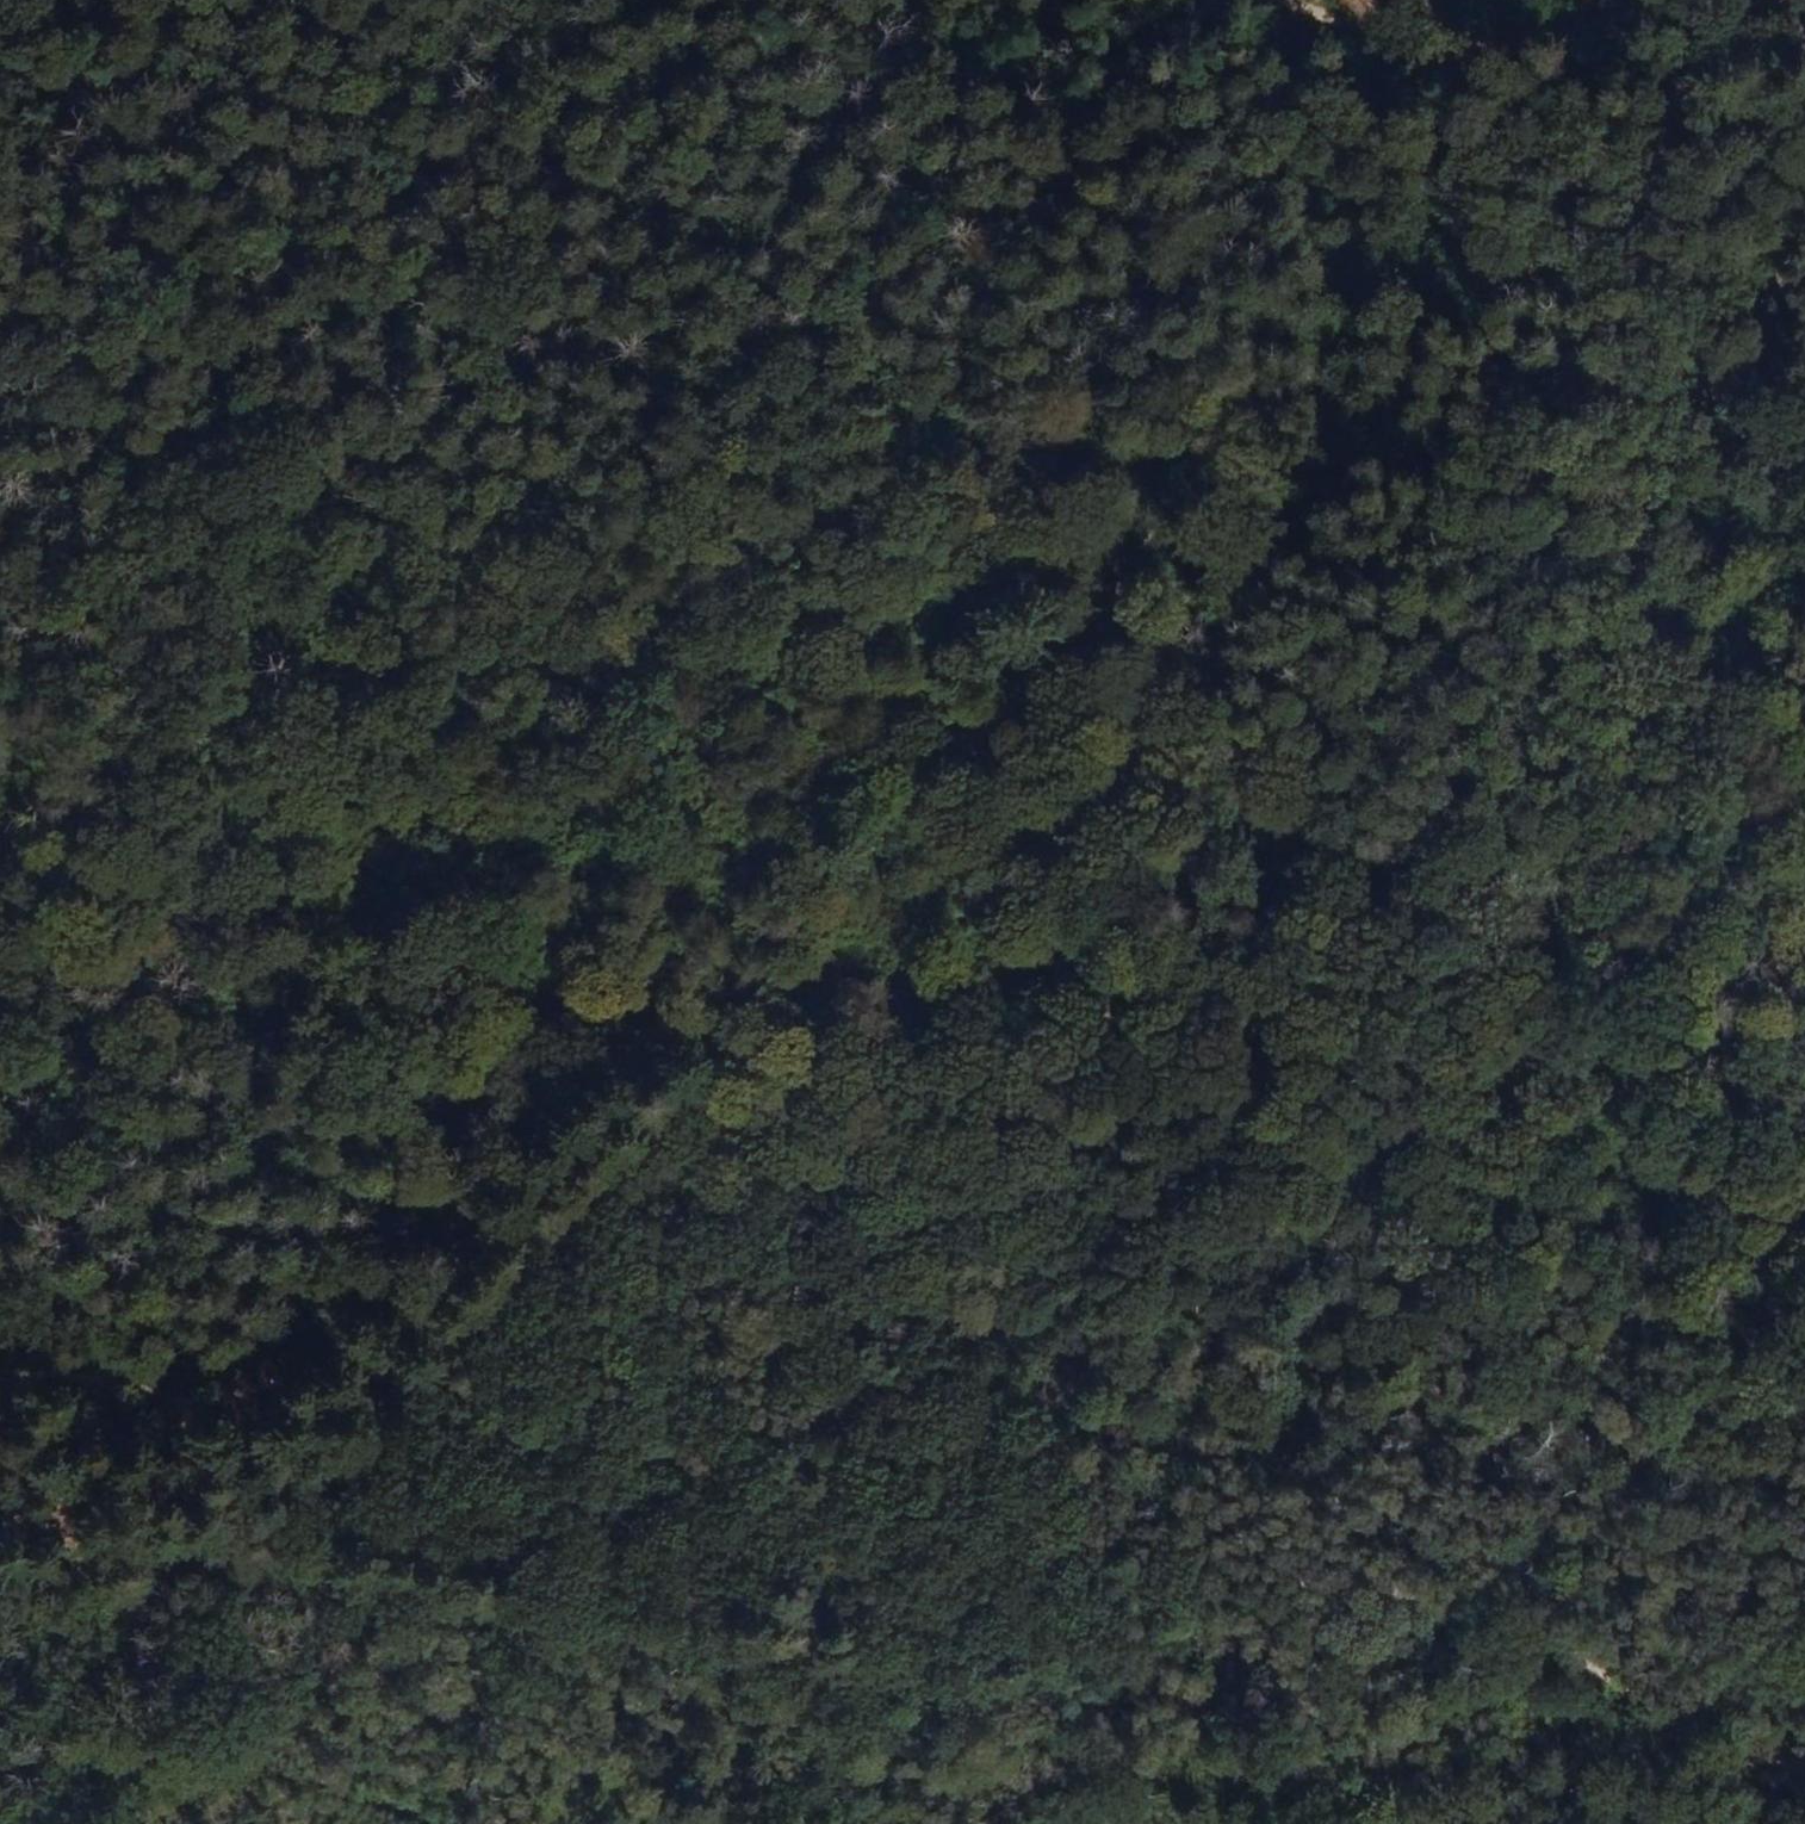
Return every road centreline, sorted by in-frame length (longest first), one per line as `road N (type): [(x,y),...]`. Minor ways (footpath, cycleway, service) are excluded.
road 1 (track): [(203,1569),(1585,0)]
road 2 (track): [(1295,0),(1359,27),(1433,25),(1512,0)]
road 3 (track): [(1804,113),(1753,0)]

